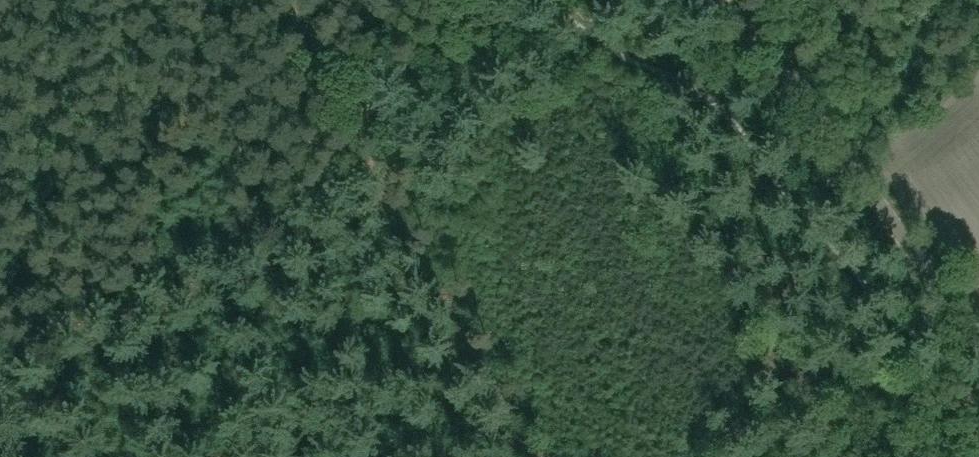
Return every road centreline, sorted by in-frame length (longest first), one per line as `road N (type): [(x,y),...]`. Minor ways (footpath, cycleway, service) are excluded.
road 1 (track): [(512,456),(278,0)]
road 2 (unclassified): [(978,336),(755,32),(716,0)]

